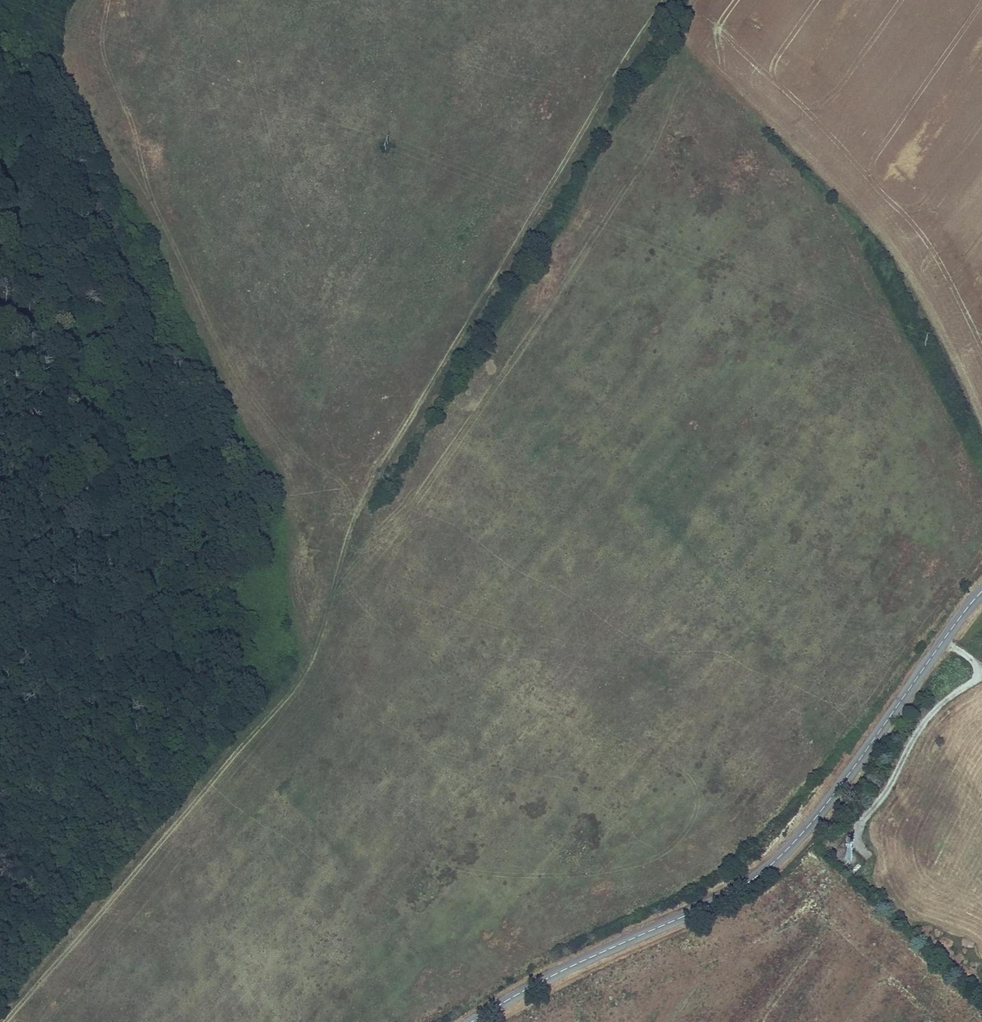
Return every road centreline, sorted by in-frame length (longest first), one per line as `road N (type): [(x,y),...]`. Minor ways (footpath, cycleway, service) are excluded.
road 1 (track): [(683,0),(476,308),(298,682),(9,1021)]
road 2 (tertiary): [(981,587),(831,794),(760,871),(467,1021)]

